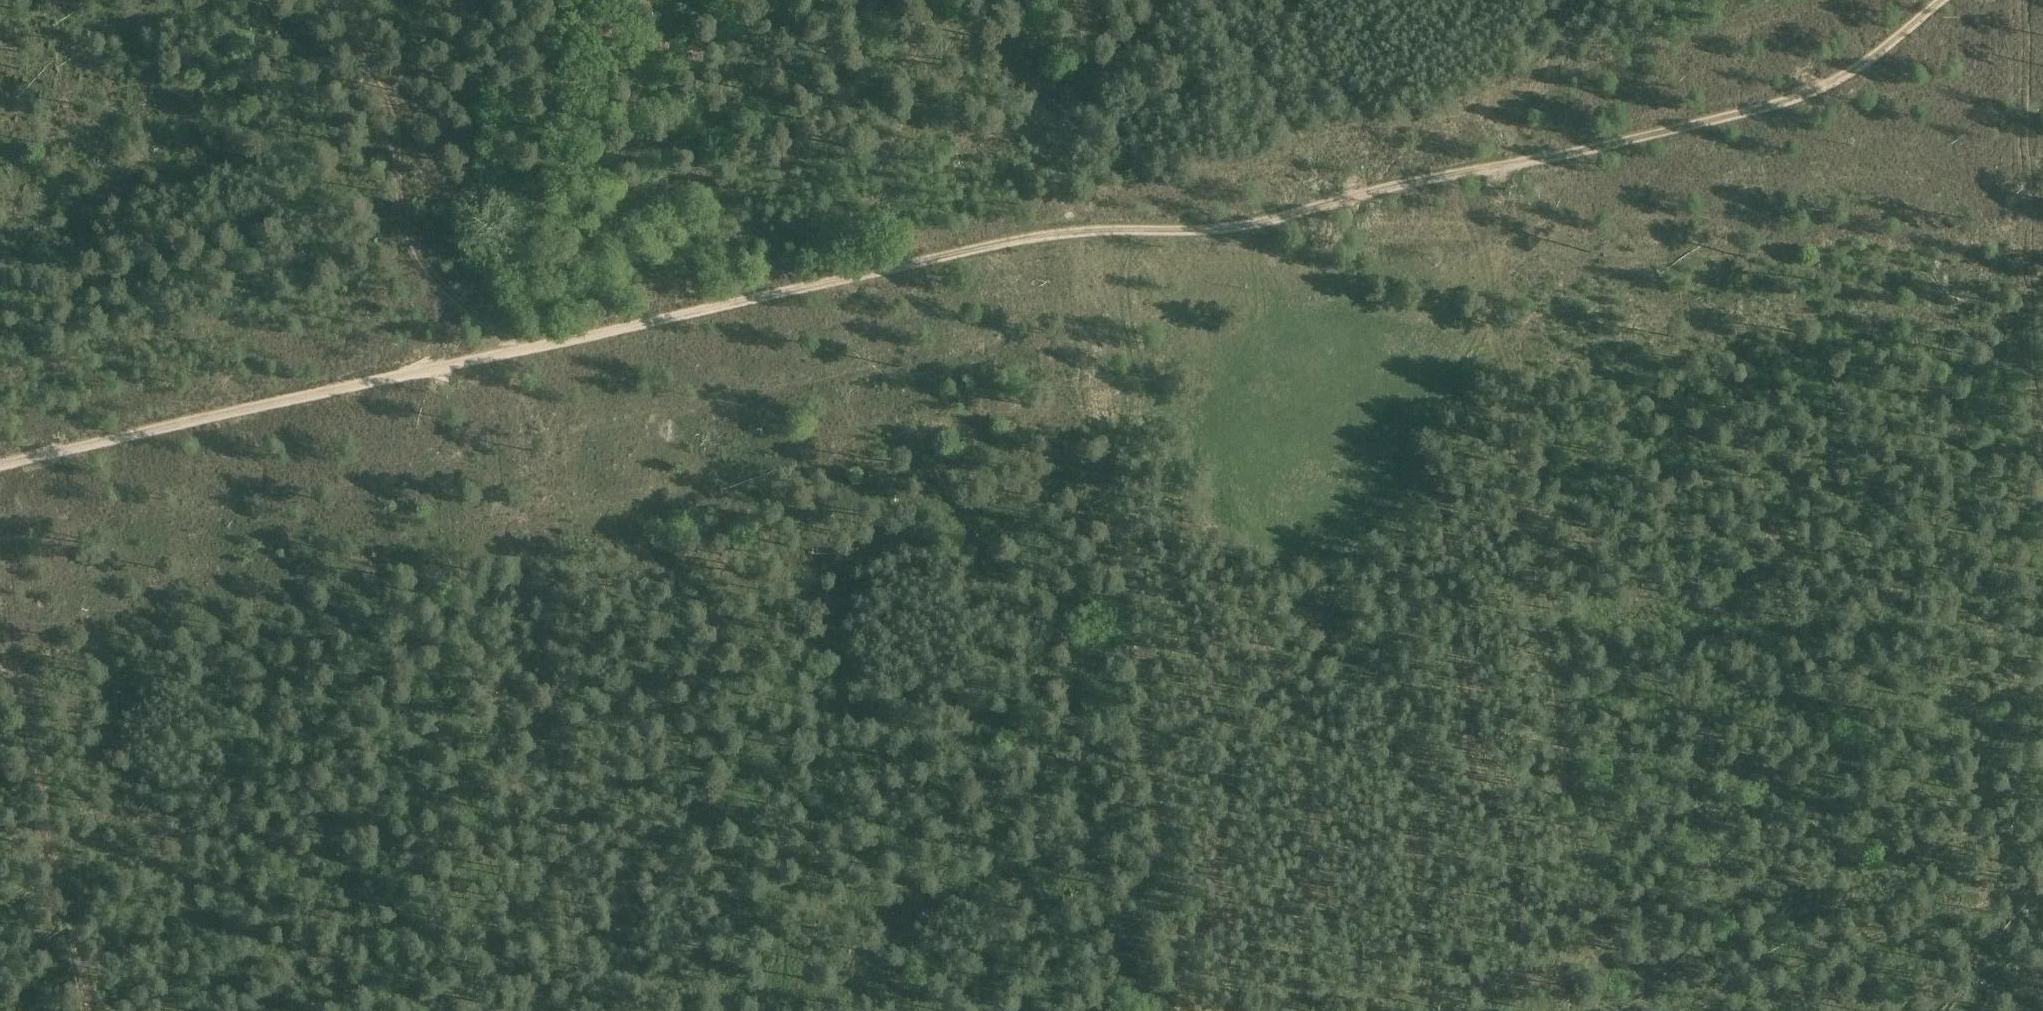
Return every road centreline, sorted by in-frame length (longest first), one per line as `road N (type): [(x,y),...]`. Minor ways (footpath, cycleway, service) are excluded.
road 1 (track): [(1938,0),(1862,81),(1304,237),(1126,229),(921,256),(0,464)]
road 2 (track): [(514,350),(443,291),(417,250),(395,165),(397,129),(326,0)]

